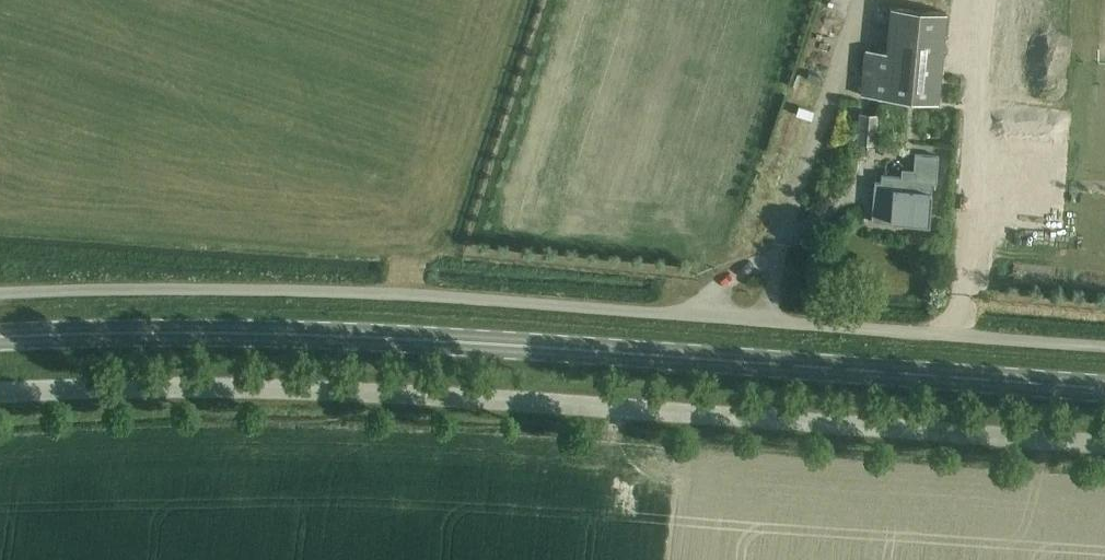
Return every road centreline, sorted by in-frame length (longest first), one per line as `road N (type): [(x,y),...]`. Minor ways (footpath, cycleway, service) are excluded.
road 1 (secondary): [(0,337),(149,329),(1104,395)]
road 2 (unclassified): [(1104,445),(593,403),(212,383),(0,393)]
road 3 (unclassified): [(0,294),(381,290),(1104,345)]

